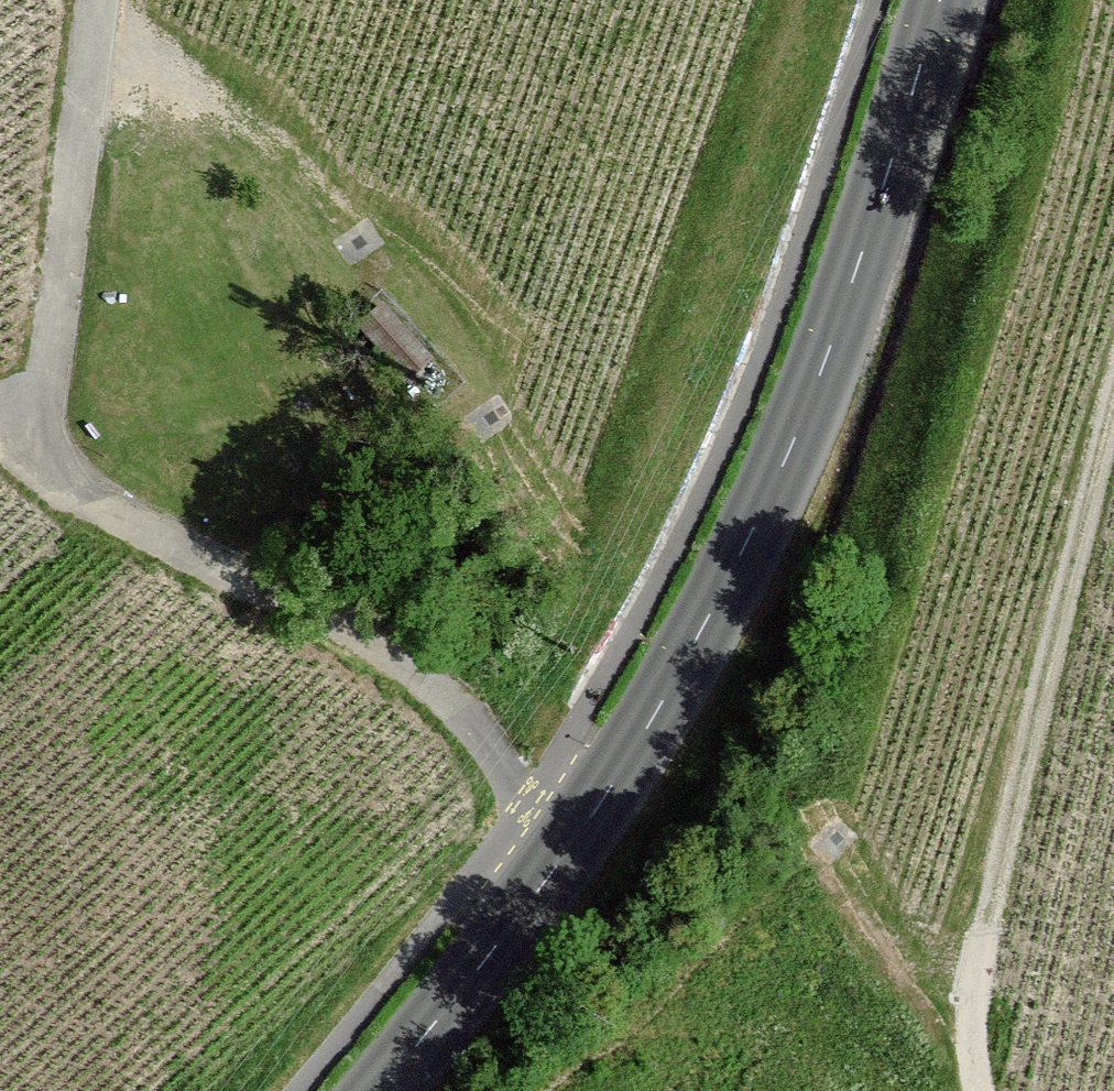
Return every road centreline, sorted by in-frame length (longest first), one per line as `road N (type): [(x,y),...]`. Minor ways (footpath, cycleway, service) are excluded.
road 1 (tertiary): [(370,1090),(524,896),(633,739),(718,592),(829,332),(937,0)]
road 2 (track): [(0,444),(86,504),(322,615),(446,693),(490,748),(524,896)]
road 3 (track): [(1113,402),(990,923),(975,1004),(979,1090)]
road 4 (track): [(32,470),(95,0)]

